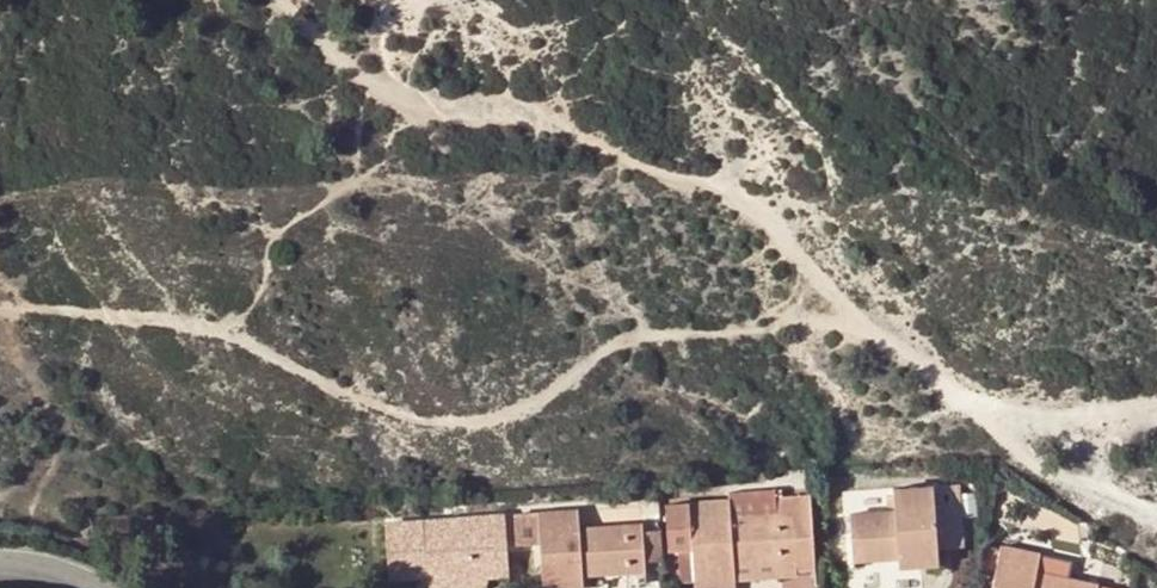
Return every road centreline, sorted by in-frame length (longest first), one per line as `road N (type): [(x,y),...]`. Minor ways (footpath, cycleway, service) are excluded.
road 1 (track): [(274,0),(367,78),(503,115),(781,227),(886,321),(937,392),(1156,523)]

